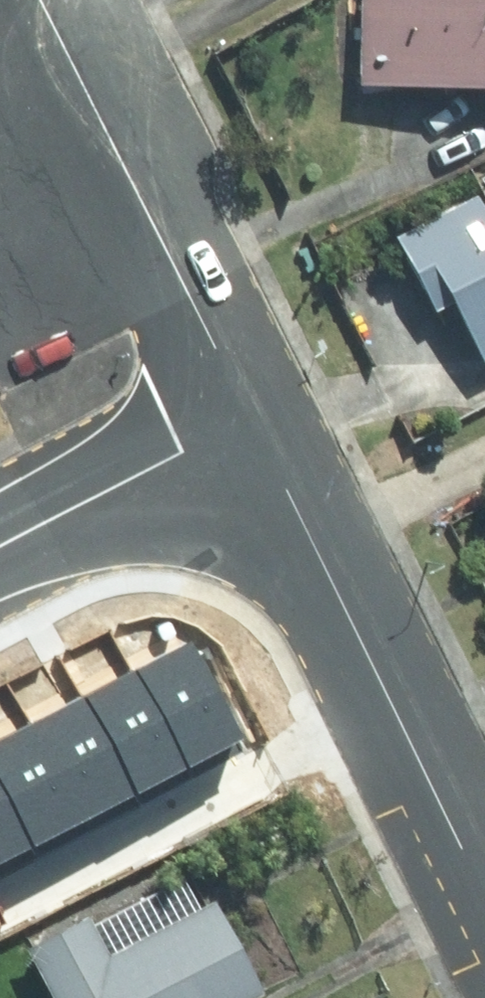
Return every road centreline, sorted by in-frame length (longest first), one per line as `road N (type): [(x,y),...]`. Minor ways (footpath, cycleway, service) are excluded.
road 1 (residential): [(252,418),(484,891)]
road 2 (residential): [(37,0),(252,418)]
road 3 (residential): [(252,418),(0,550)]

